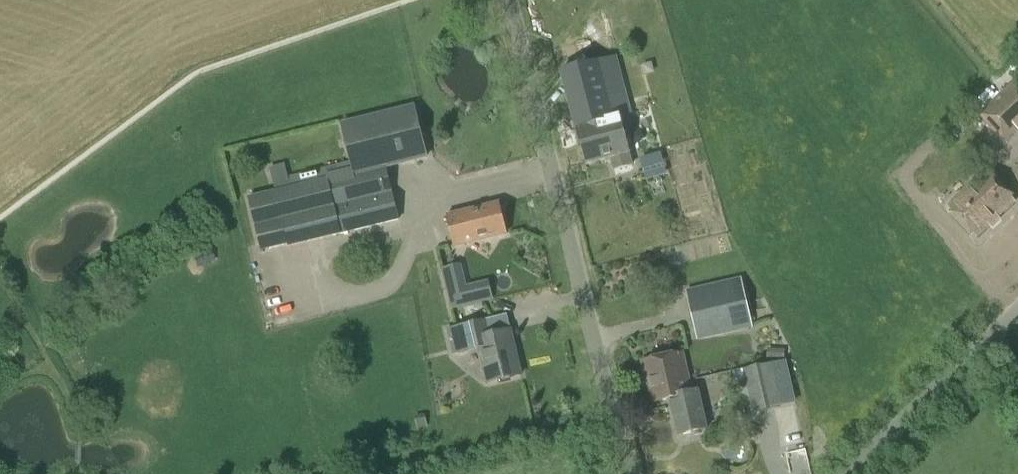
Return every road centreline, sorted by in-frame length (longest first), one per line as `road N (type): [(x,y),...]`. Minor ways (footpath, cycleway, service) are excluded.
road 1 (unclassified): [(629,473),(510,0)]
road 2 (unclassified): [(846,473),(1017,307)]

